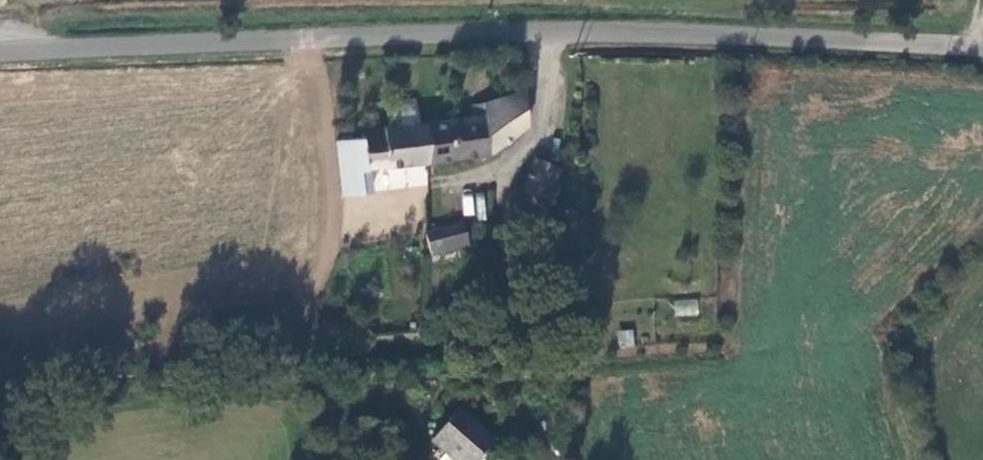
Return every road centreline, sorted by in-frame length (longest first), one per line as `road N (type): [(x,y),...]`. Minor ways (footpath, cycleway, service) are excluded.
road 1 (unclassified): [(0,52),(554,33),(982,49)]
road 2 (track): [(521,344),(497,175)]

